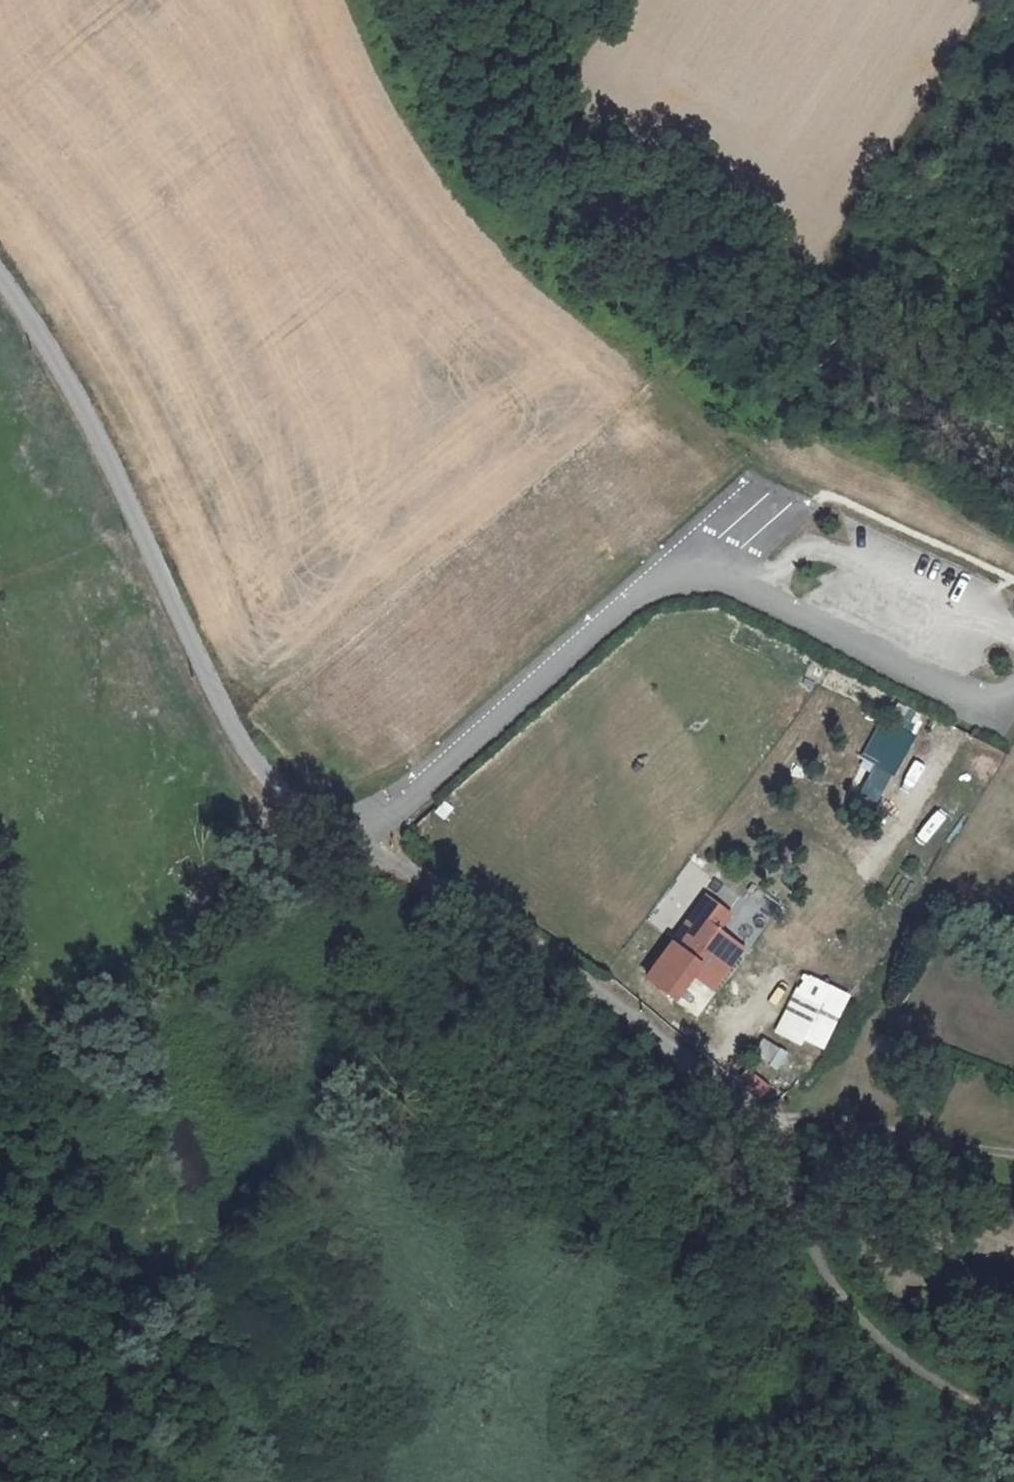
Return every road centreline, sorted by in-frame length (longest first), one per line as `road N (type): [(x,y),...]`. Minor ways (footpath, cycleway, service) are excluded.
road 1 (unclassified): [(0,277),(56,357),(215,708),(260,777),(336,837),(517,934),(696,1071),(740,1121),(802,1237),(883,1345),(971,1400),(1013,1416)]

